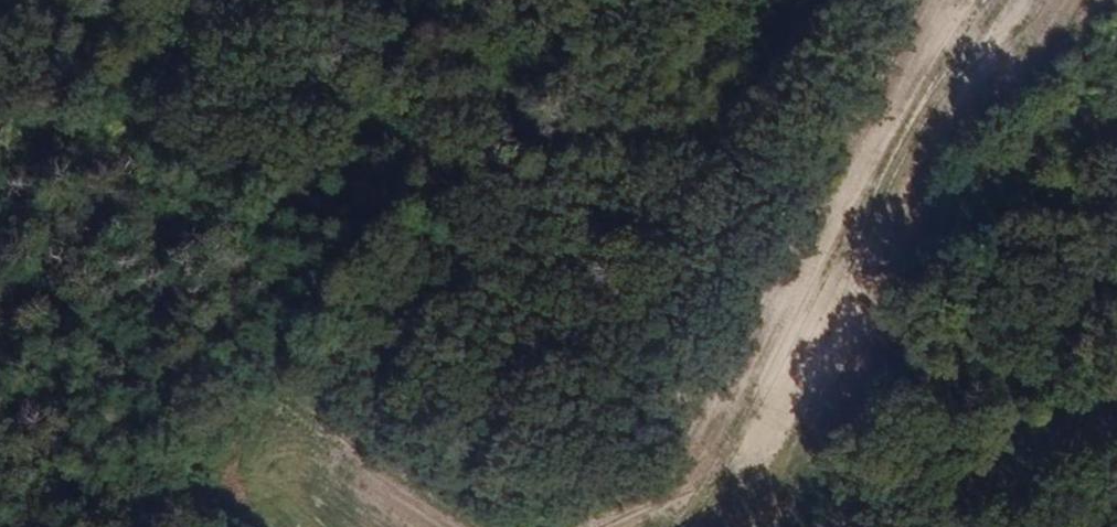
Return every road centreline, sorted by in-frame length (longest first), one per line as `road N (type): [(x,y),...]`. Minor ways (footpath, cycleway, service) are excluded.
road 1 (unclassified): [(1116,439),(918,526)]

